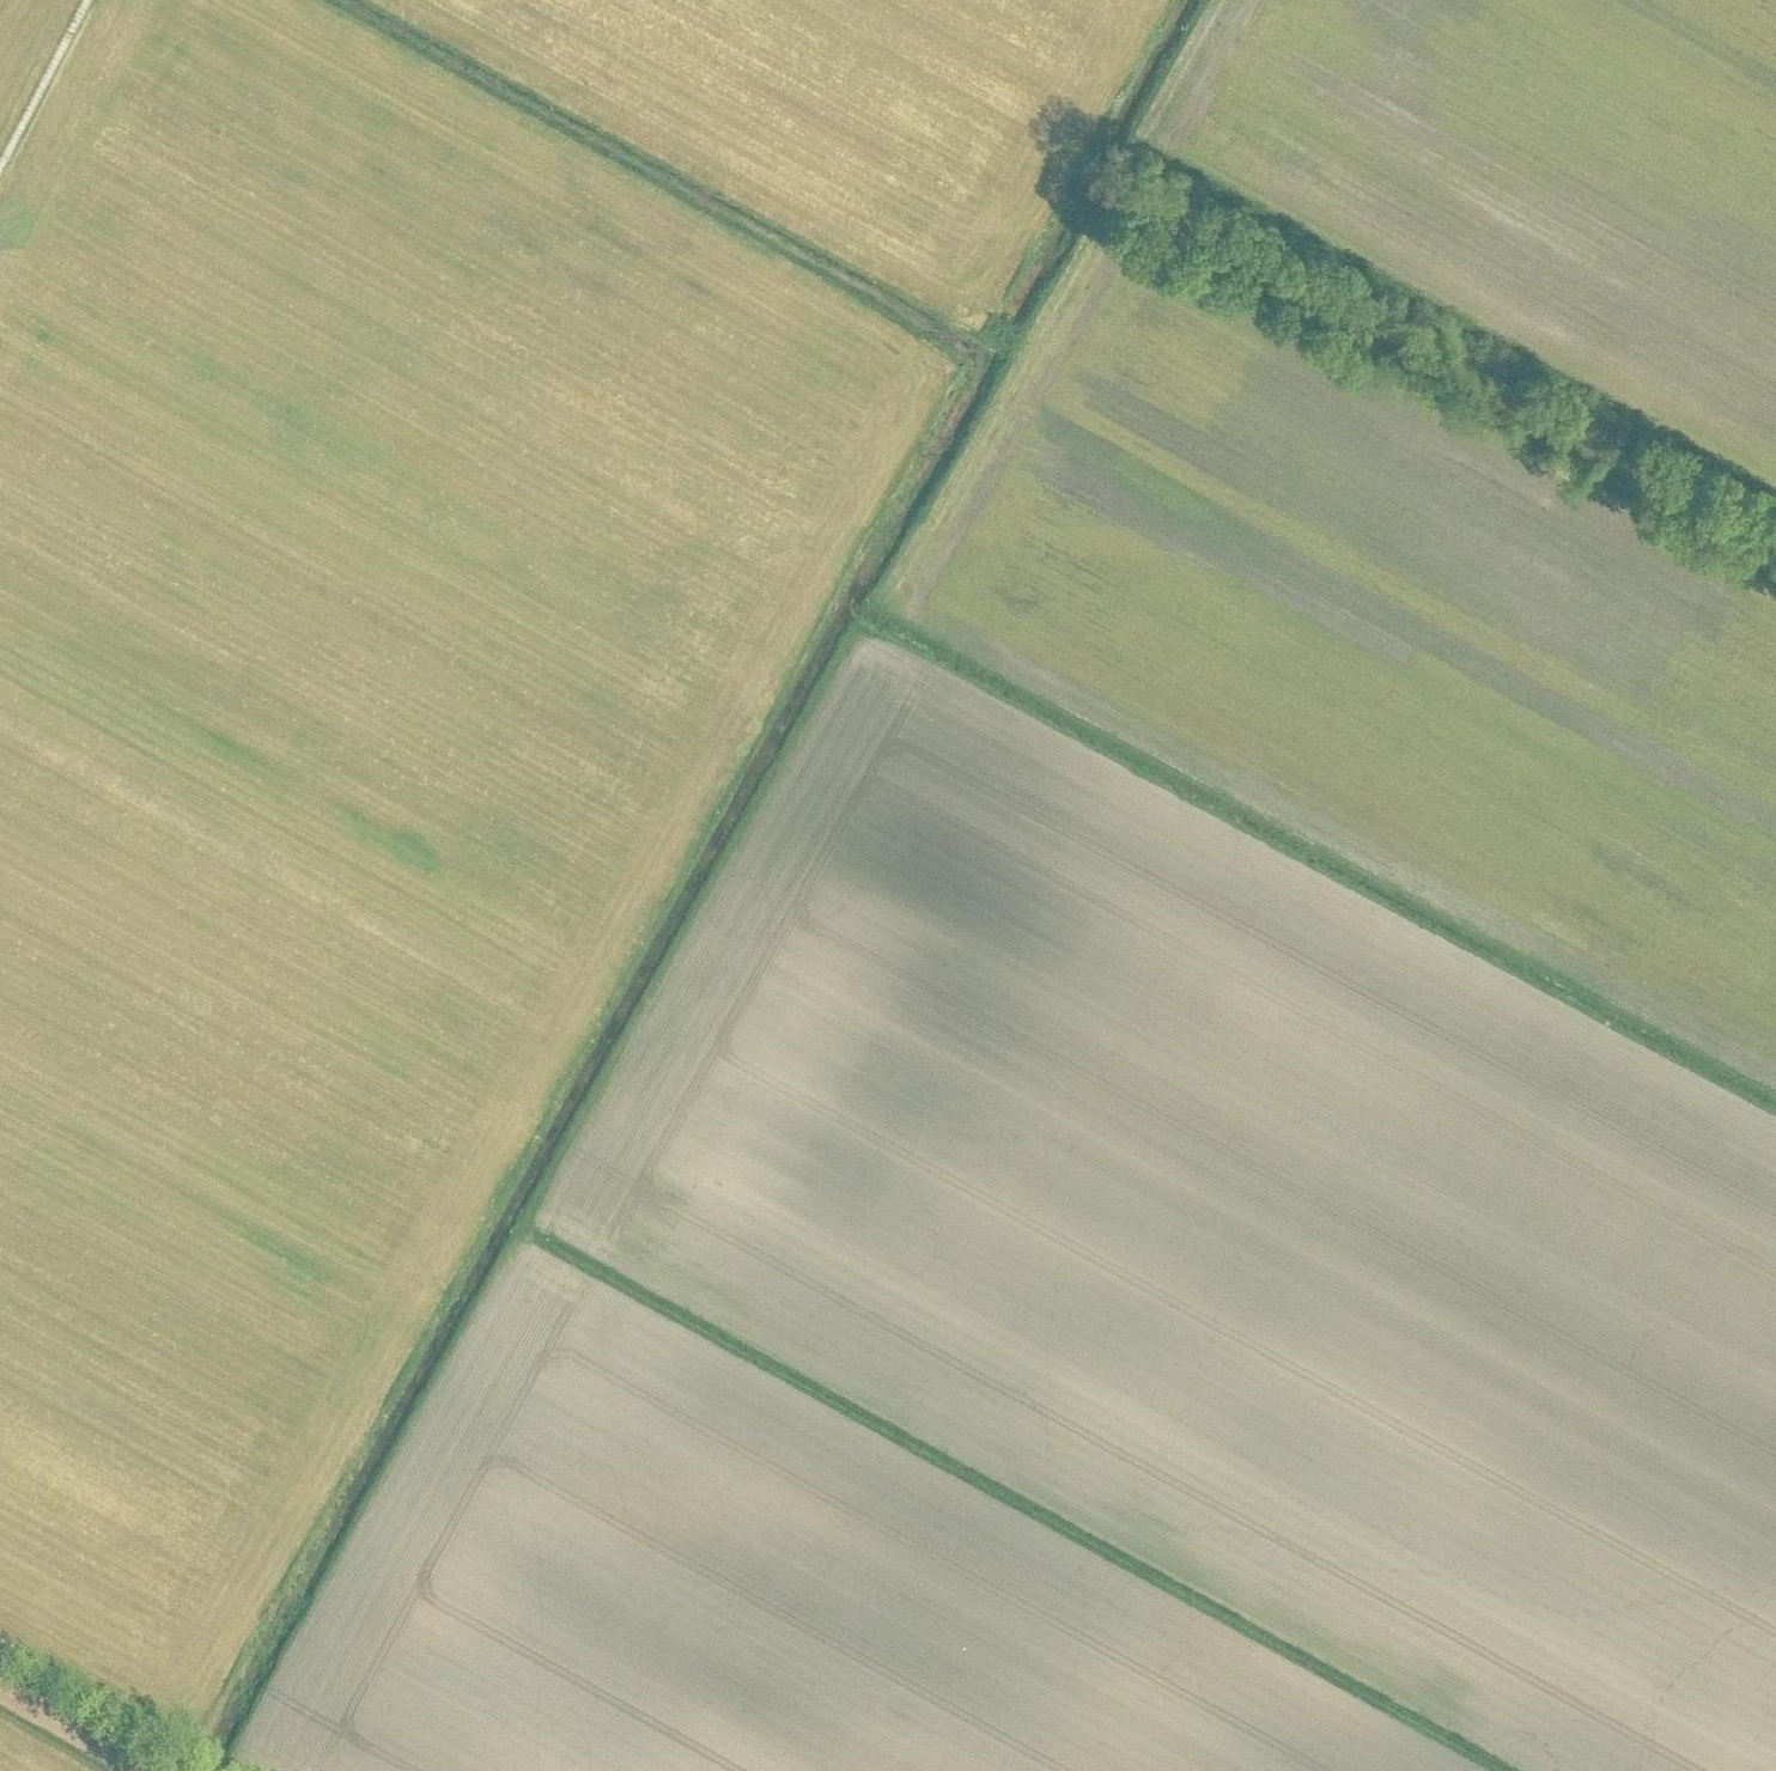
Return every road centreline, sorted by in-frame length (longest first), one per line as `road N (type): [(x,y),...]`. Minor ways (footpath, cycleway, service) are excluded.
road 1 (track): [(1110,170),(1775,538)]
road 2 (track): [(84,0),(0,159)]
road 3 (track): [(153,1770),(0,1687)]

